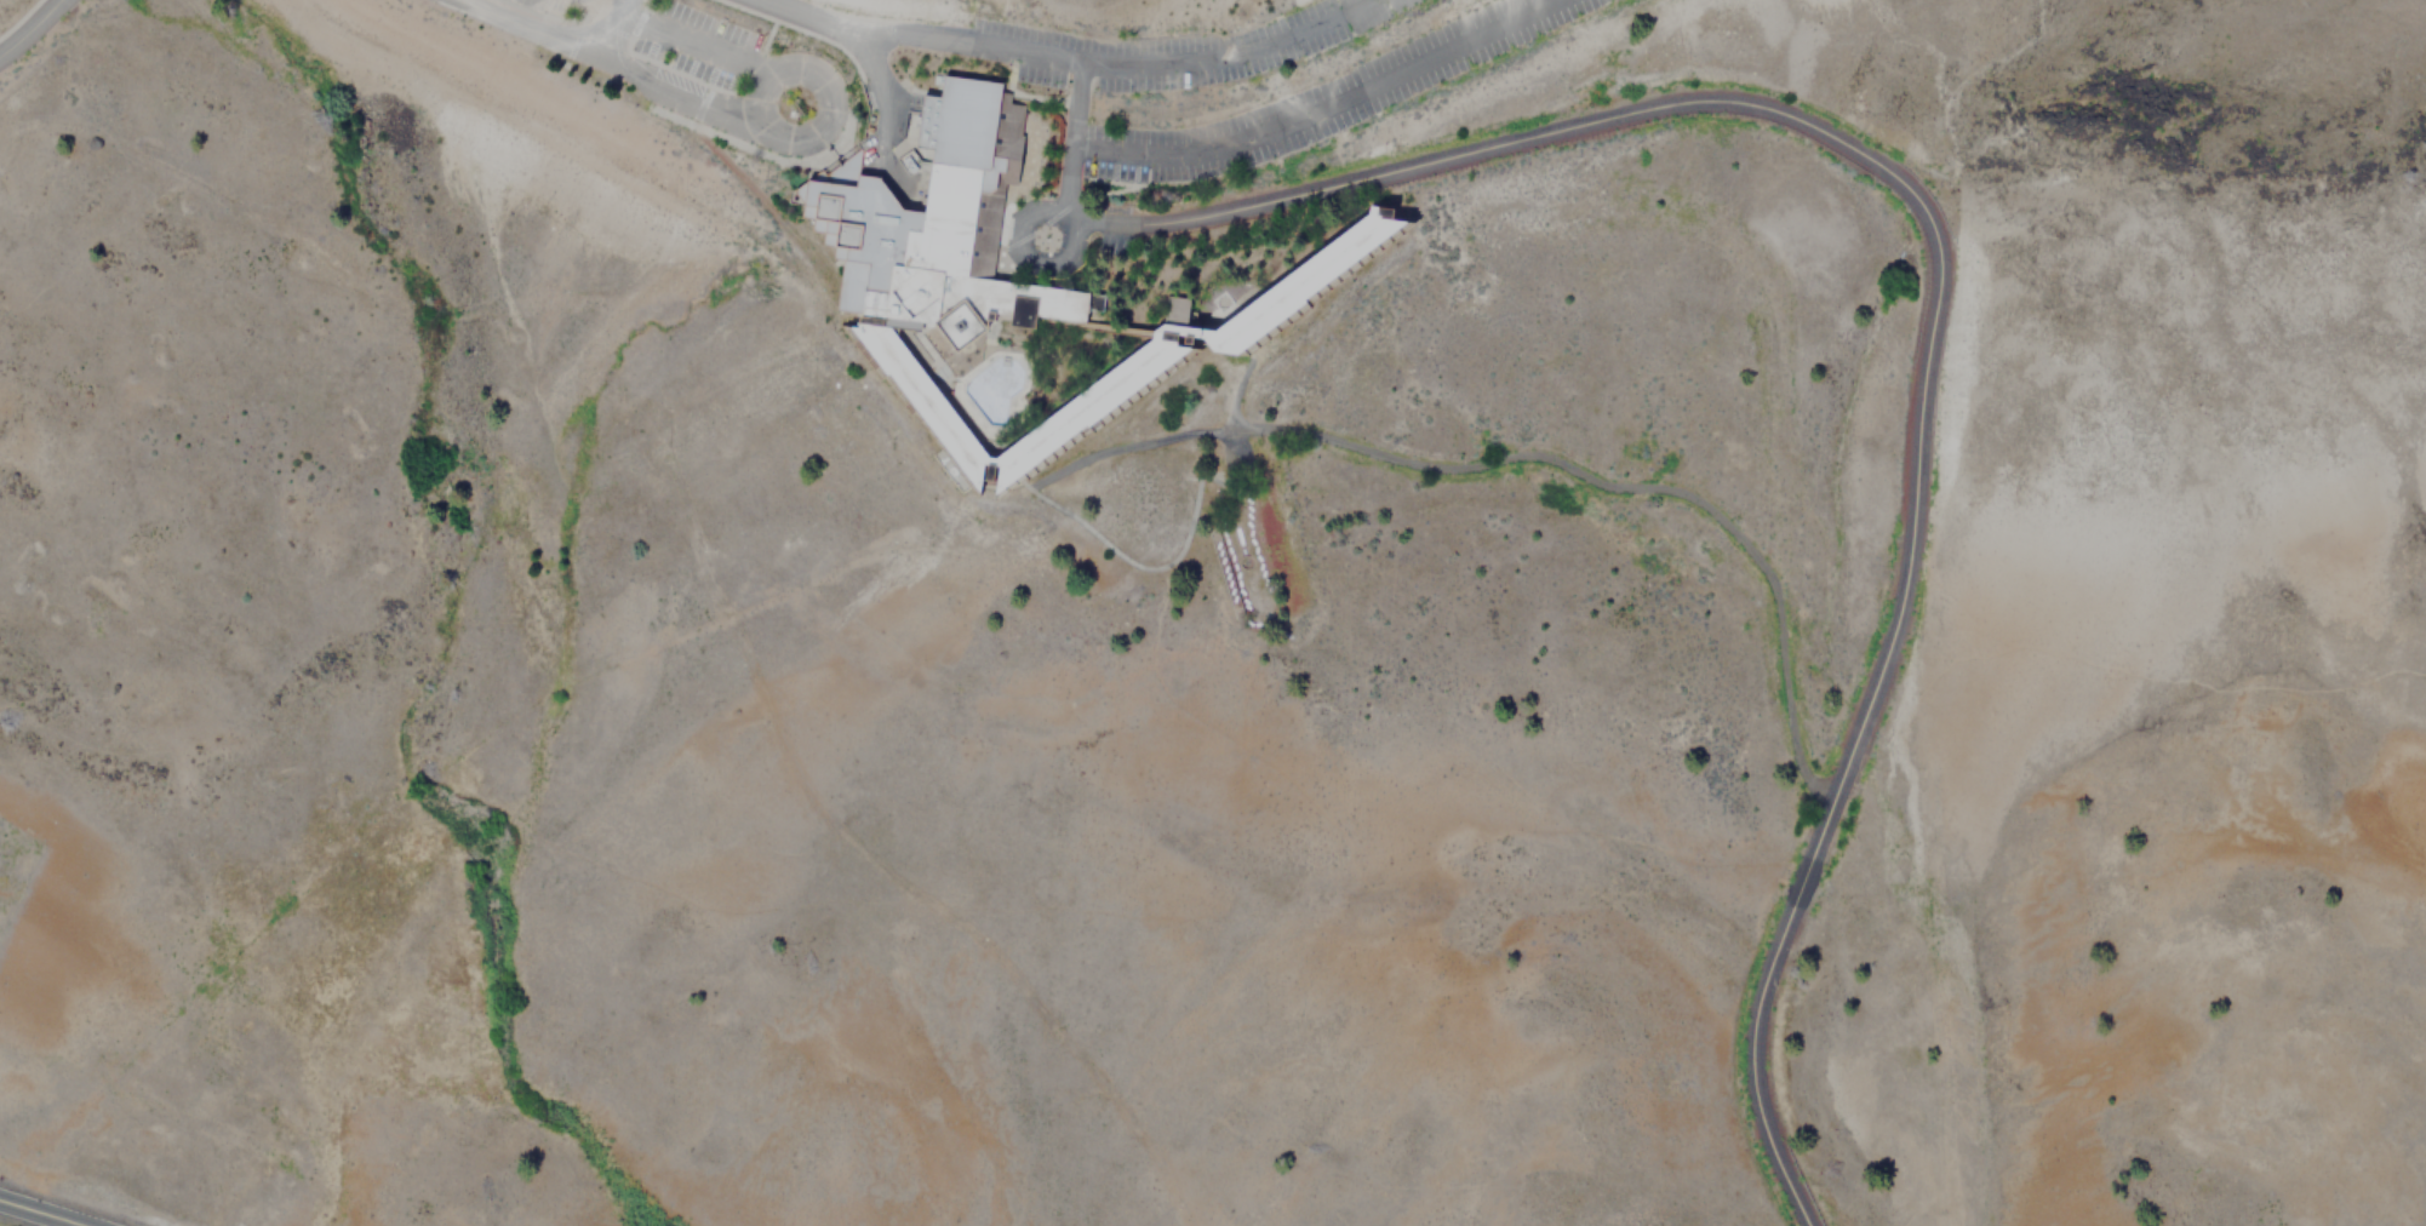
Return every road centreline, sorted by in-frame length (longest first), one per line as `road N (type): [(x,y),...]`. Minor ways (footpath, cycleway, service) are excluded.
road 1 (residential): [(1807,1225),(1752,1037),(1907,607),(1940,275),(1915,205),(1800,119),(1745,101),(1631,114),(1133,225),(1078,220),(1064,200),(1082,62),(961,46),(767,0)]
road 2 (residential): [(637,0),(599,51),(465,0)]

